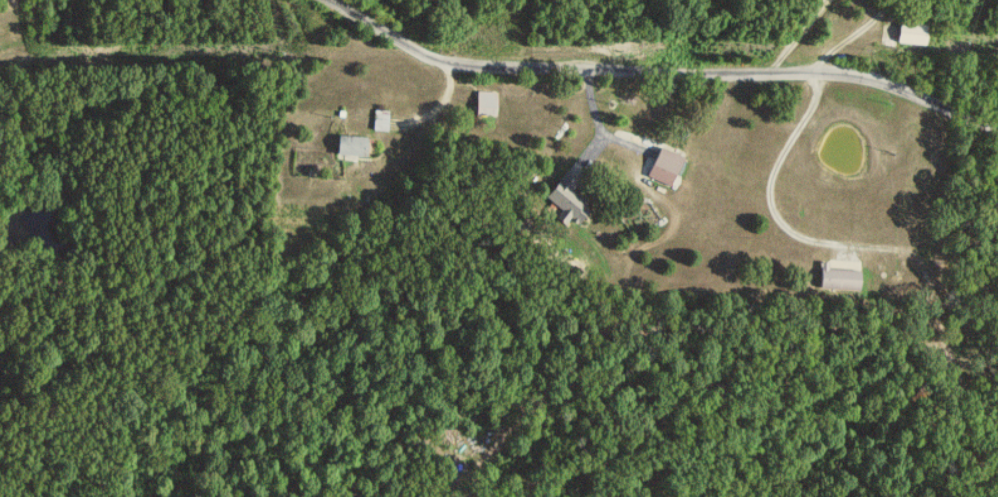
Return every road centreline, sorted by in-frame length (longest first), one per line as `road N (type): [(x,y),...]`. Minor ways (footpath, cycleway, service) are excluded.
road 1 (residential): [(997,122),(918,83),(856,70),(714,76),(452,62),(342,0)]

